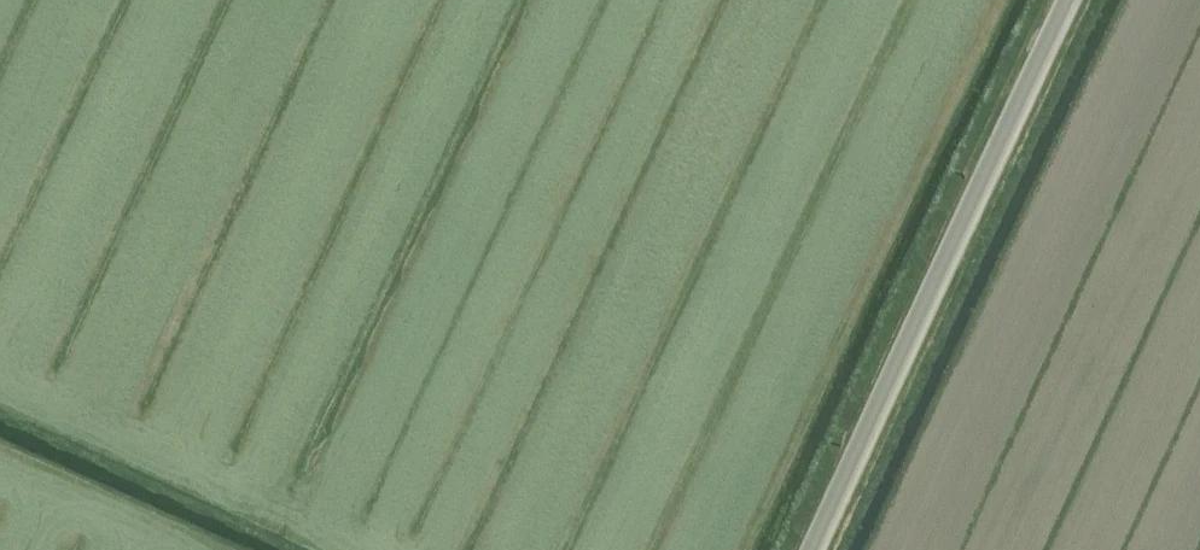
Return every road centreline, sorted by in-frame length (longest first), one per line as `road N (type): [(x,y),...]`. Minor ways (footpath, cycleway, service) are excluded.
road 1 (unclassified): [(815,549),(1073,0)]

